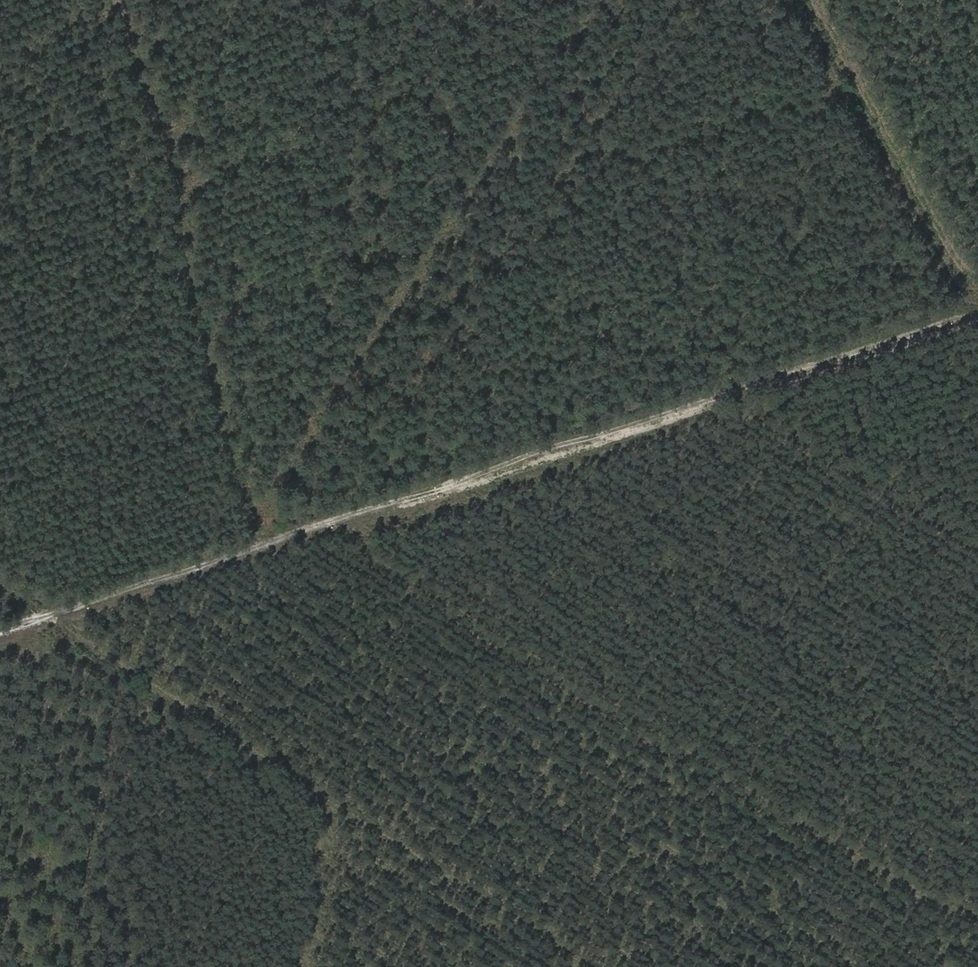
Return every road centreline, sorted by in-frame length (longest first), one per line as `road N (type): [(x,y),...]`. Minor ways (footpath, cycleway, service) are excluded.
road 1 (track): [(977,312),(0,630)]
road 2 (track): [(702,401),(977,559)]

